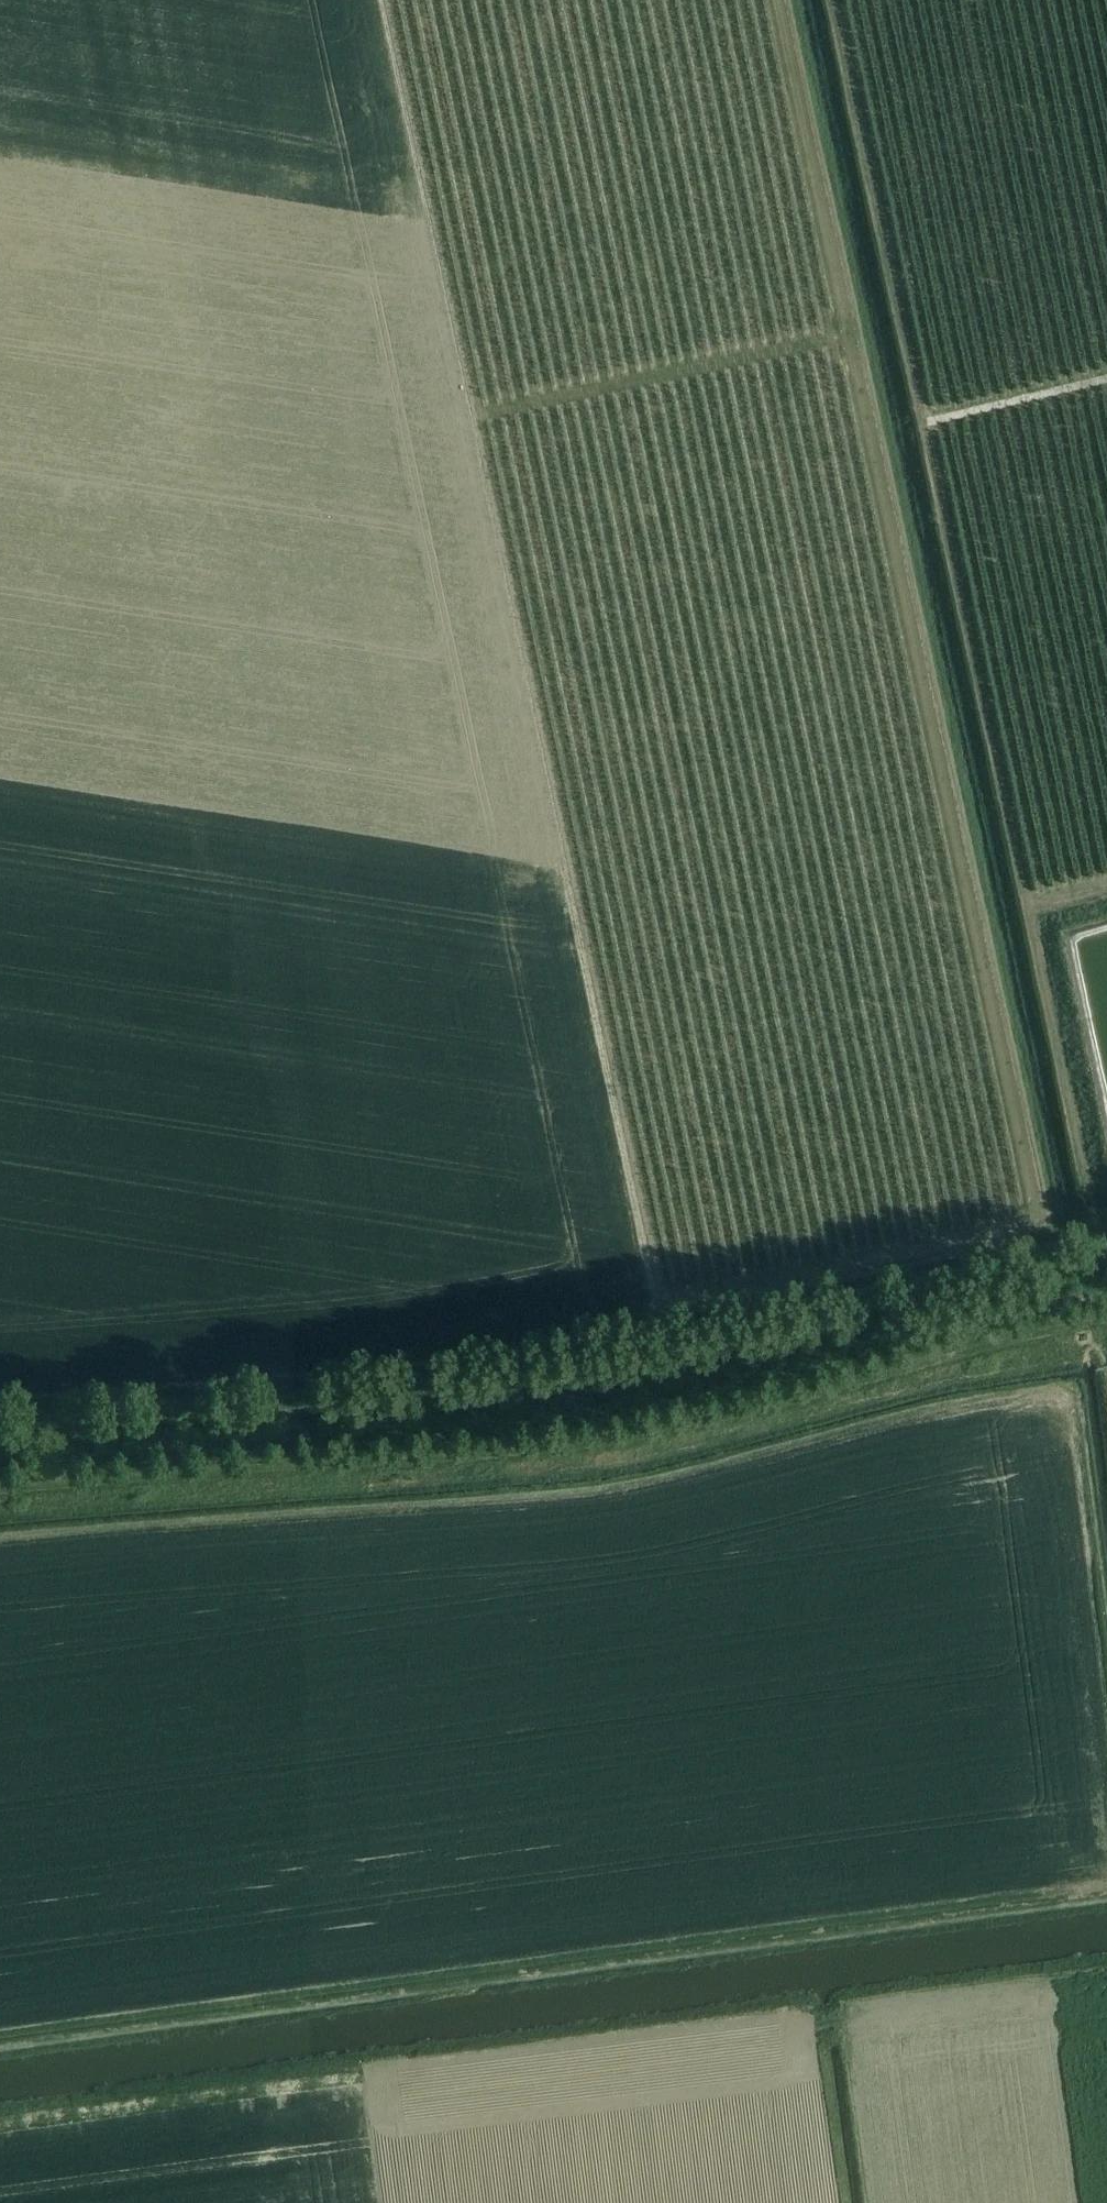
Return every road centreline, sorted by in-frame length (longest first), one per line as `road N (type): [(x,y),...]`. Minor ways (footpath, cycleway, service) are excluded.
road 1 (track): [(1106,381),(930,423)]

